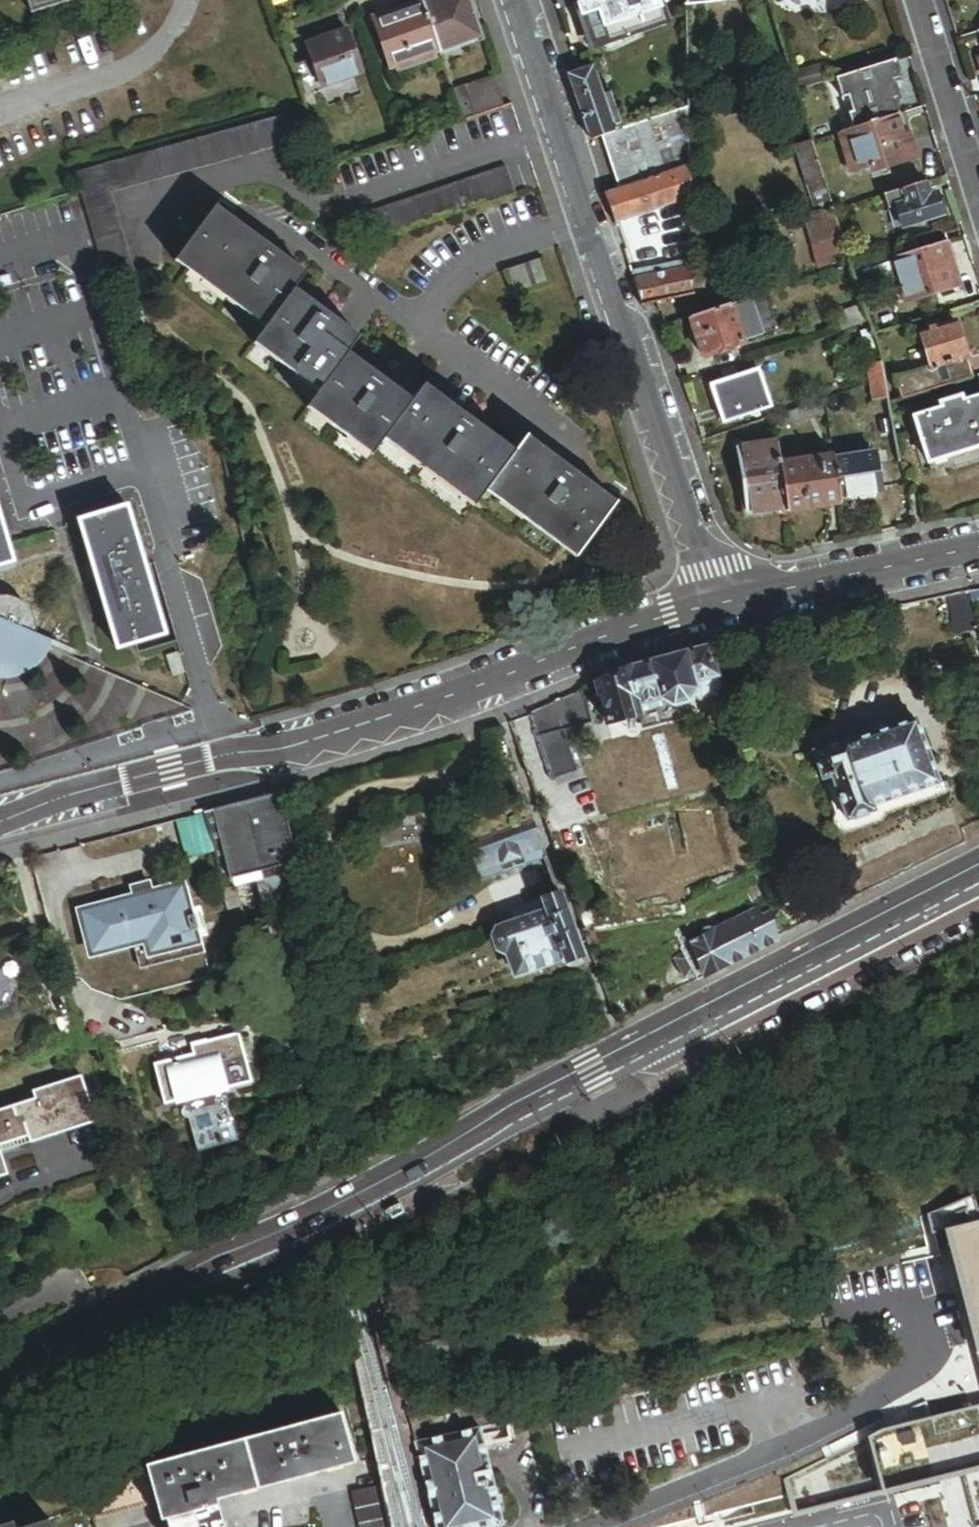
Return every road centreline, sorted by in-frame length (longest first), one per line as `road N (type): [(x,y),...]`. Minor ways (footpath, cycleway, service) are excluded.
road 1 (tertiary): [(978,864),(0,1376)]
road 2 (residential): [(0,823),(381,720),(727,600)]
road 3 (residential): [(518,0),(727,600)]
road 4 (residential): [(727,600),(978,554)]
road 5 (residential): [(918,0),(978,196)]

